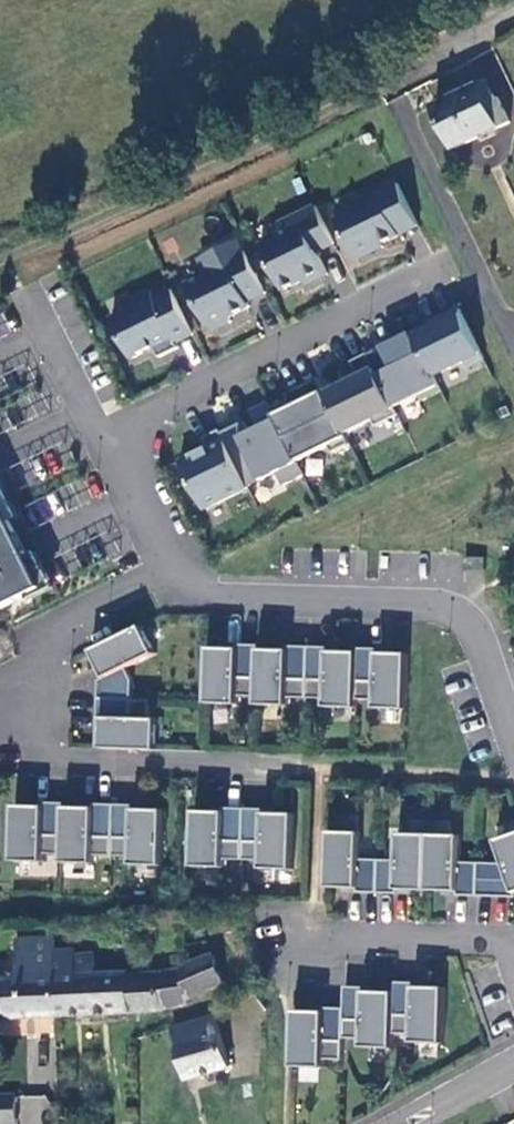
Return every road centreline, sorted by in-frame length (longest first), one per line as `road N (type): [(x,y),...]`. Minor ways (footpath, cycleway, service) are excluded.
road 1 (track): [(513,5),(165,192),(0,261)]
road 2 (residential): [(187,594),(150,582),(40,635),(34,759),(292,766)]
road 3 (residential): [(513,743),(464,612),(443,603),(187,594)]
road 4 (residential): [(104,433),(422,274)]
road 5 (residential): [(279,942),(503,942),(513,972)]
road 6 (residential): [(187,594),(104,433)]
road 7 (residential): [(104,433),(43,304)]
road 8 (residential): [(406,1123),(513,1062)]

